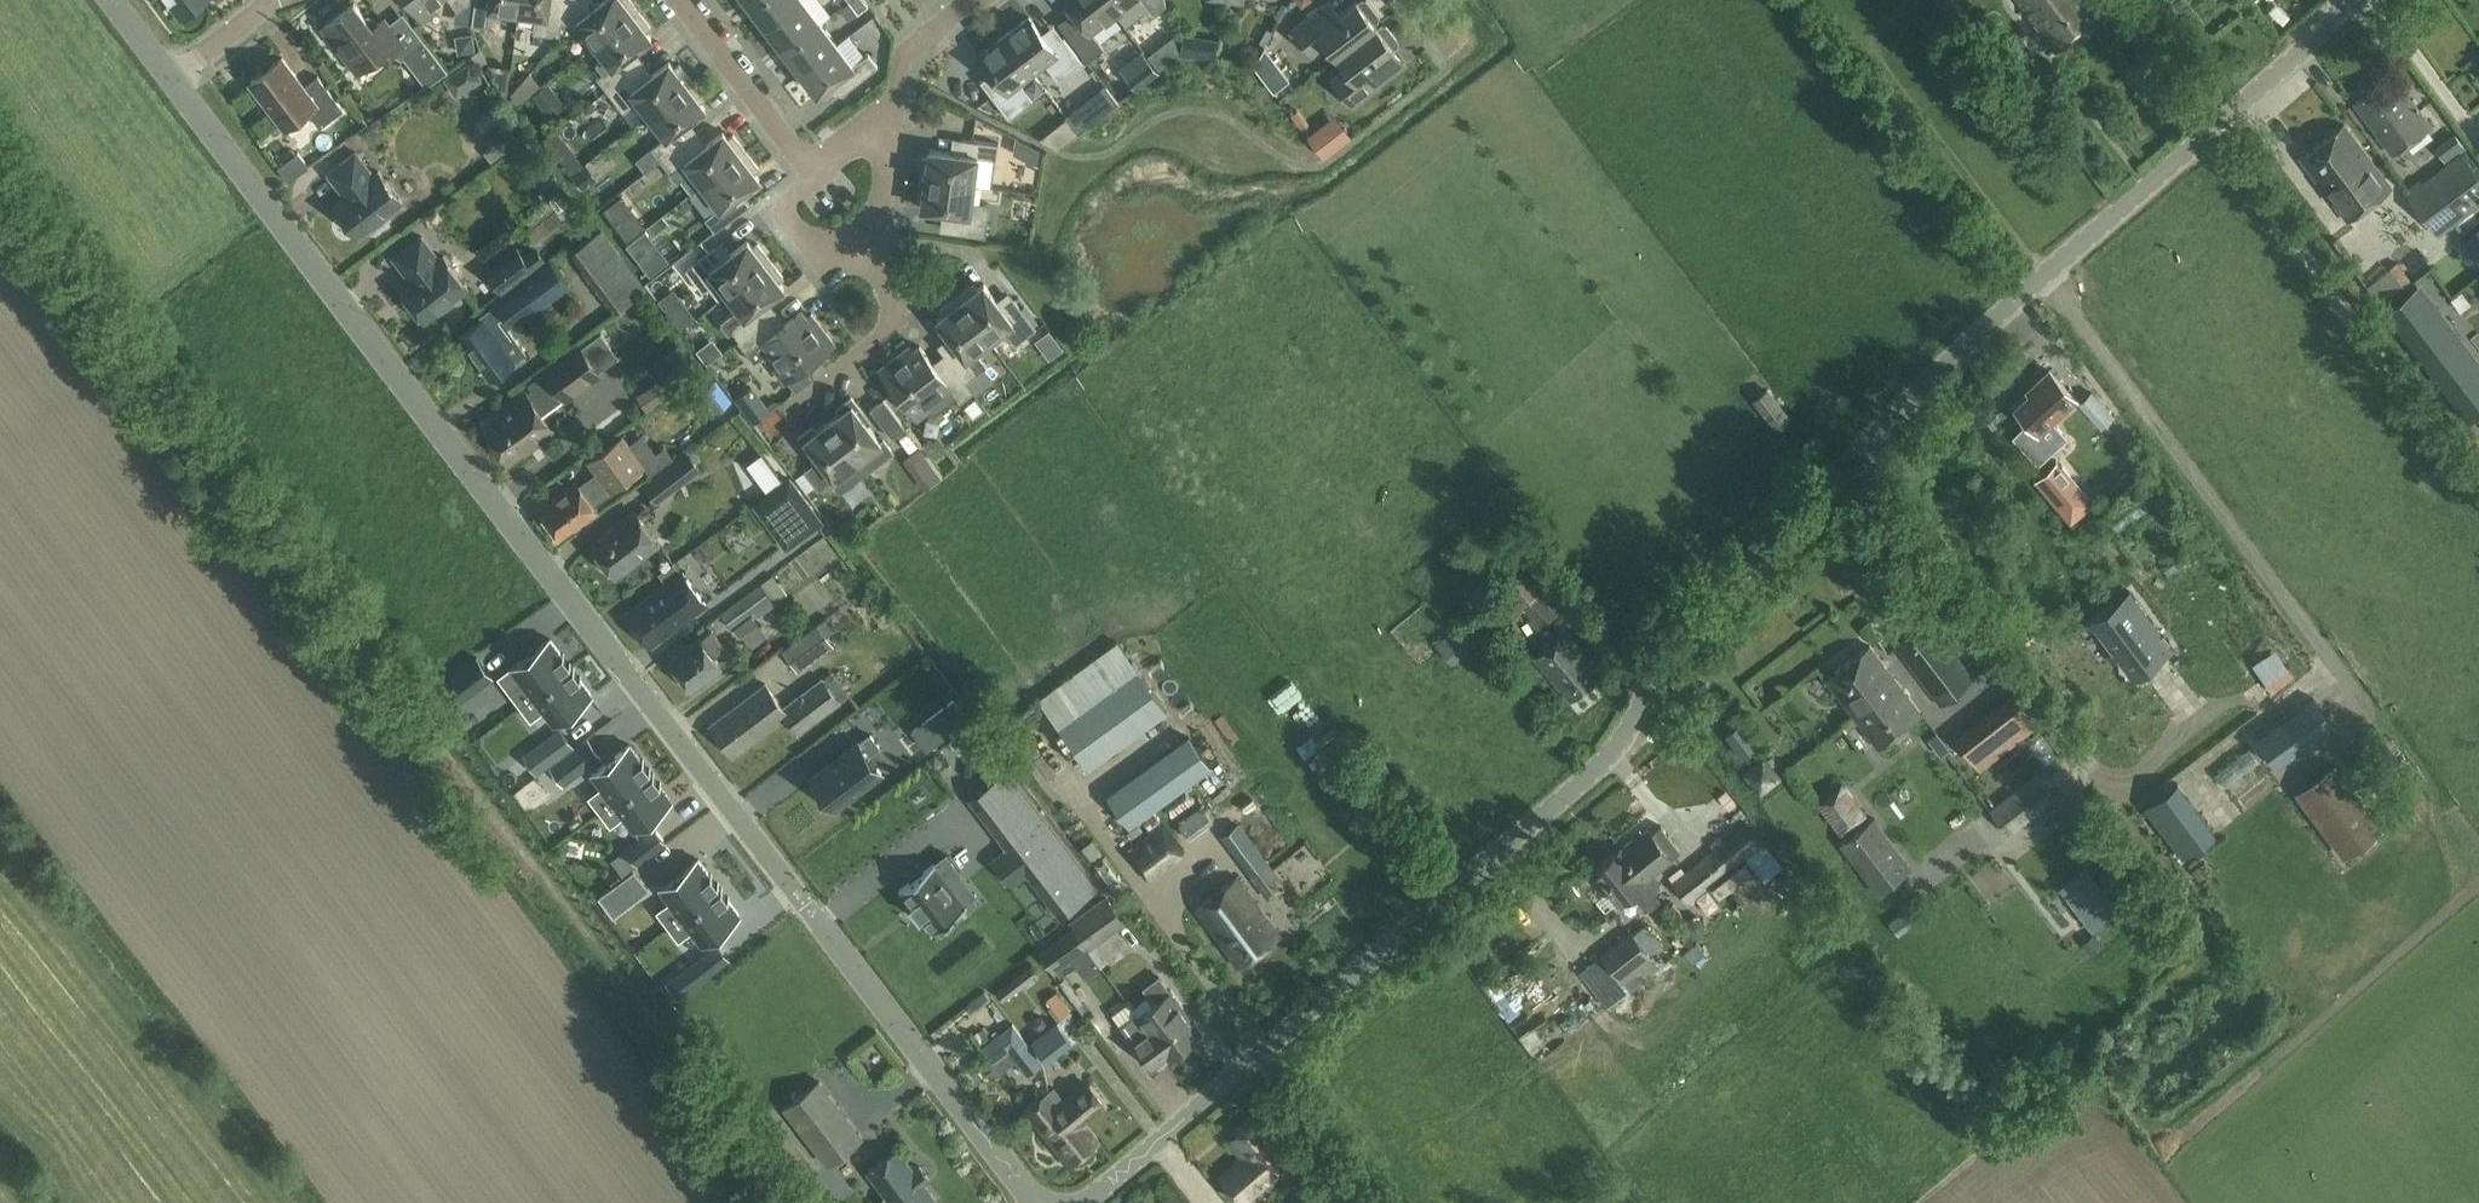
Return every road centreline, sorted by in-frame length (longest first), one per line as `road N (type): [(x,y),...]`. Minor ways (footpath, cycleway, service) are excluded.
road 1 (unclassified): [(1083,1202),(1596,773),(1670,654),(1745,567),(2028,289),(2360,0)]
road 2 (residential): [(1040,1202),(170,82)]
road 3 (residential): [(870,255),(909,312),(784,409)]
road 4 (residential): [(676,0),(814,176)]
road 5 (residential): [(870,255),(813,253),(775,206),(814,176)]
road 6 (residential): [(892,117),(901,60),(978,0)]
road 7 (residential): [(892,117),(870,255)]
road 8 (residential): [(170,82),(281,0)]

